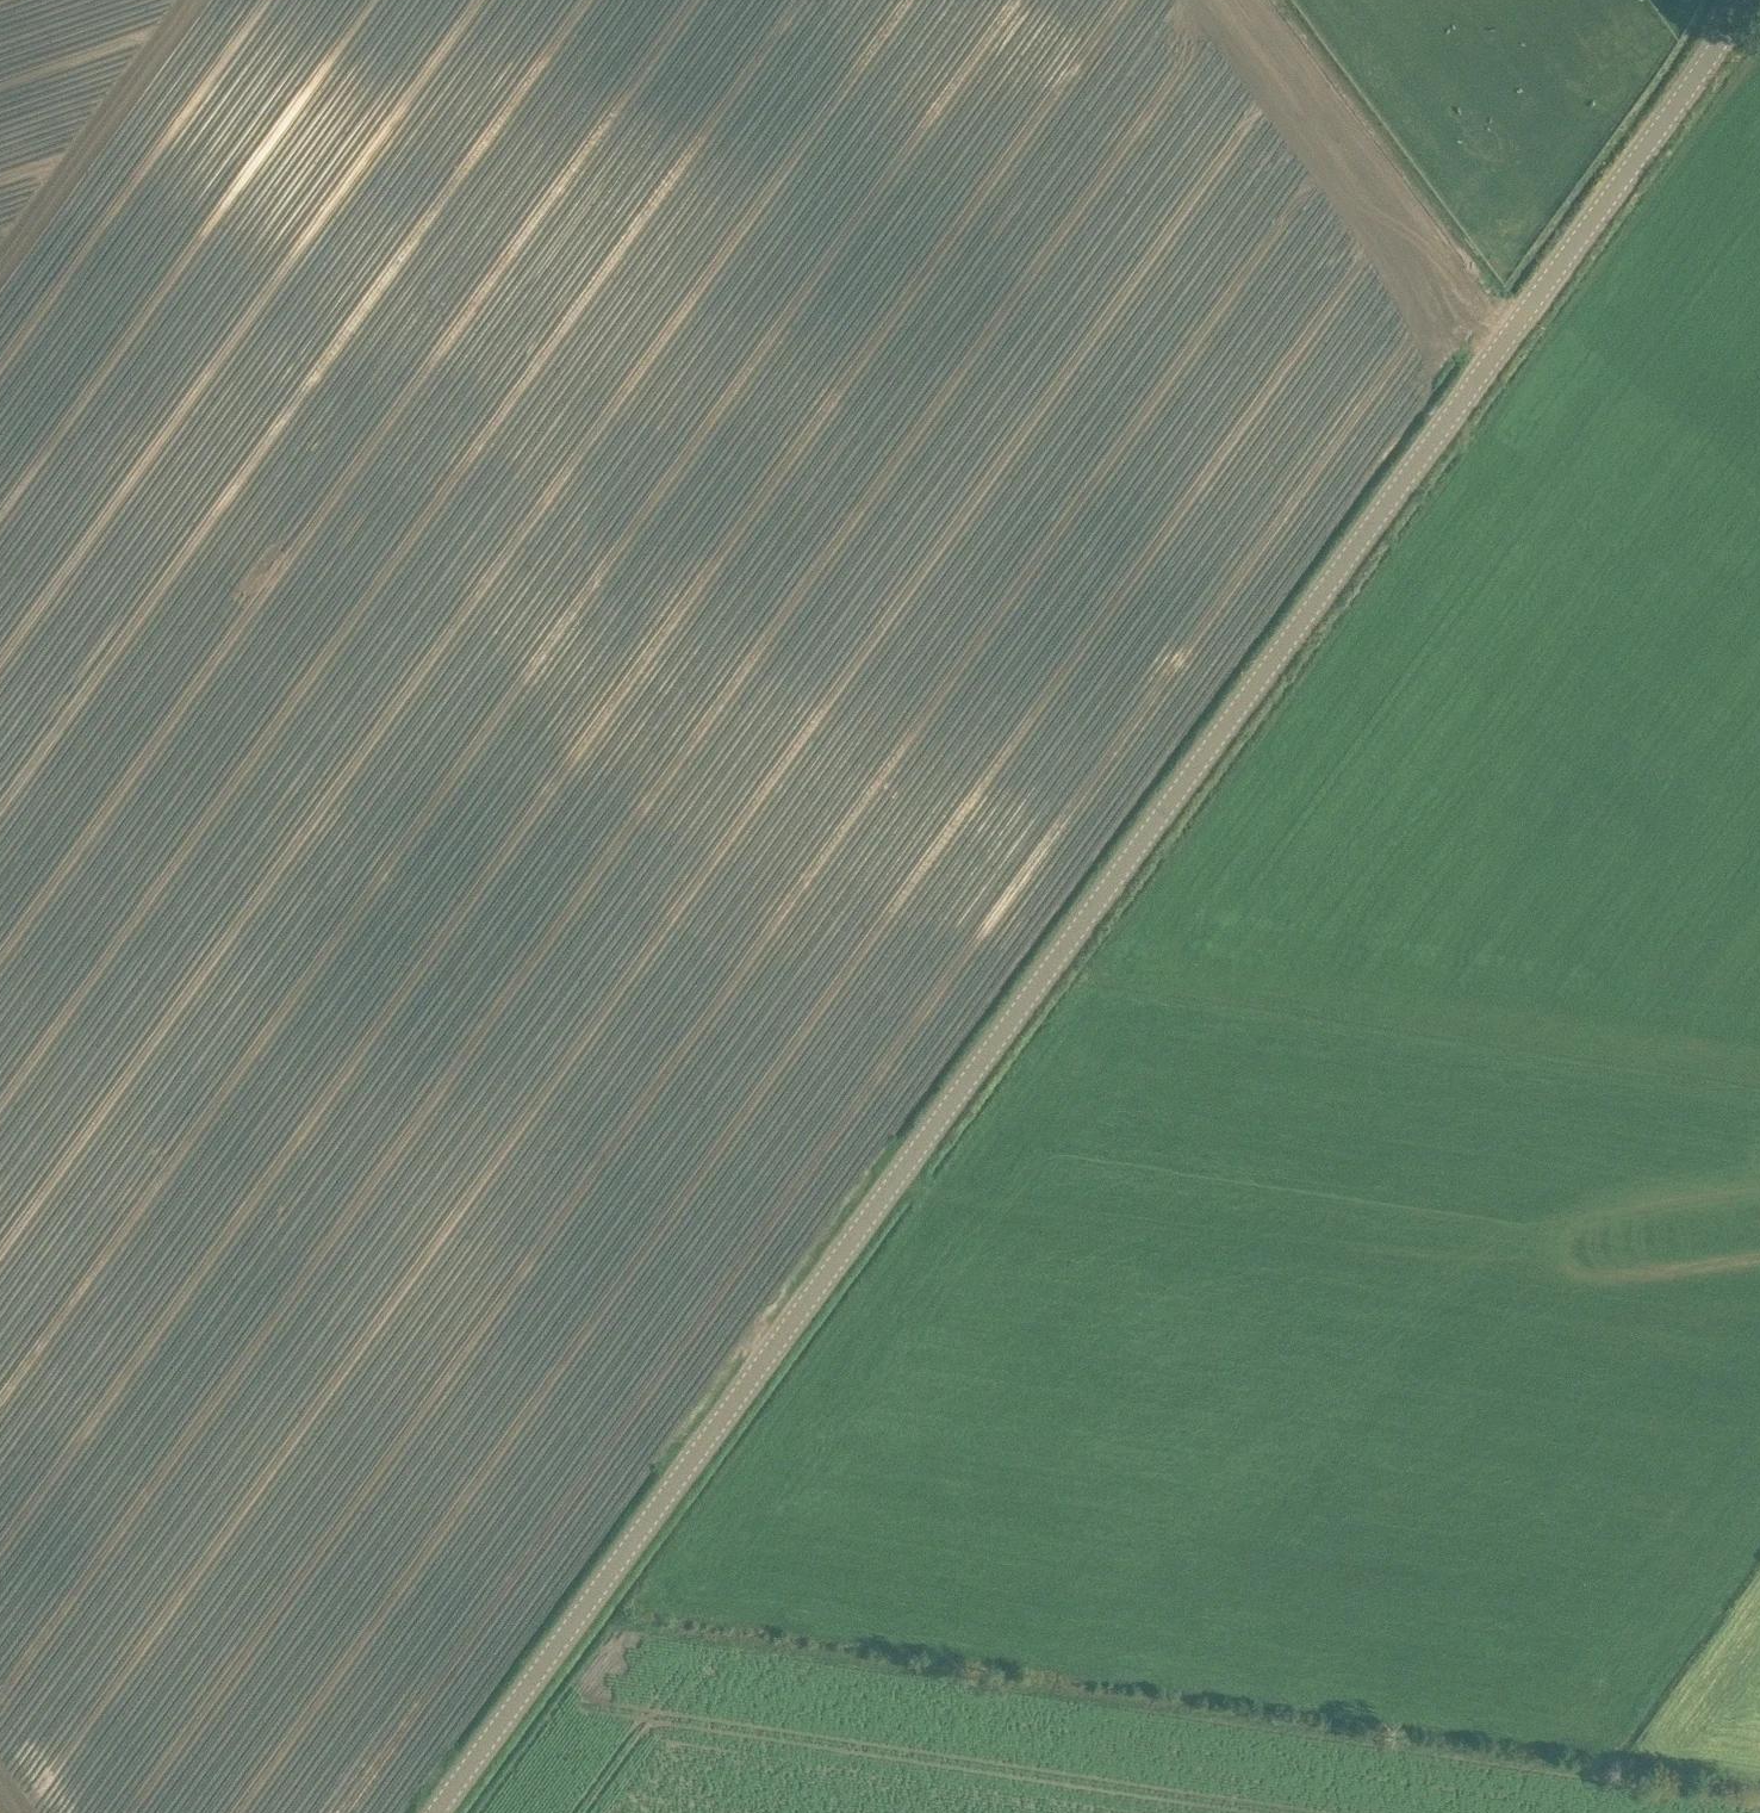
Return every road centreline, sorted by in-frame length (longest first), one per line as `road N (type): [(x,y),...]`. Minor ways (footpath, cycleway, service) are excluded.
road 1 (unclassified): [(436,1812),(1711,59),(1741,0)]

